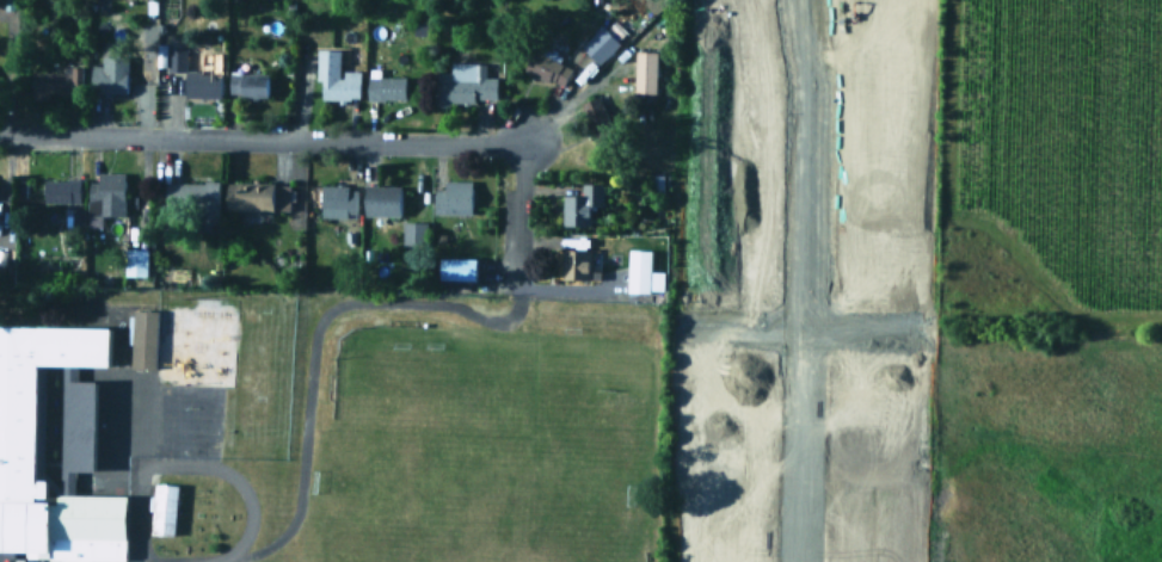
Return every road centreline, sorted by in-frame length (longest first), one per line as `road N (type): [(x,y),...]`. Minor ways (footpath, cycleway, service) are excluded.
road 1 (residential): [(794,0),(805,57),(800,561)]
road 2 (residential): [(516,144),(0,134)]
road 3 (residential): [(685,328),(914,335)]
road 4 (residential): [(516,144),(514,288)]

